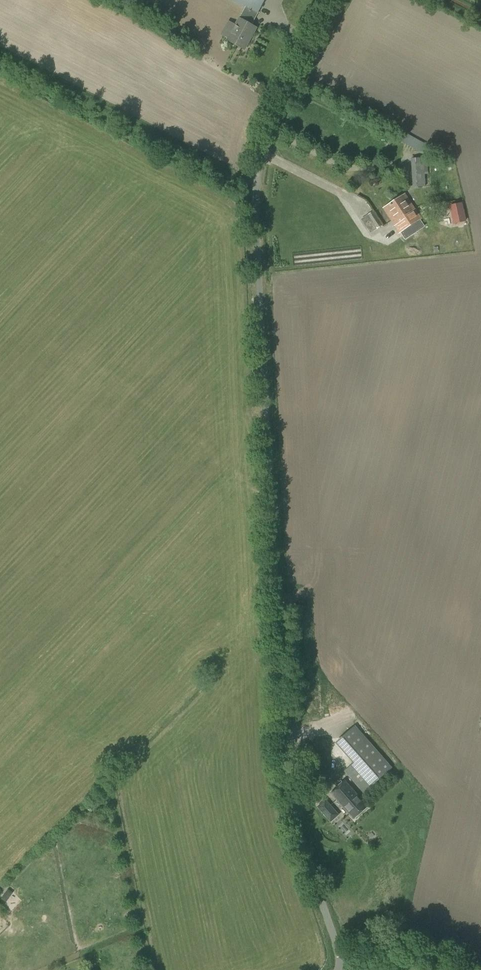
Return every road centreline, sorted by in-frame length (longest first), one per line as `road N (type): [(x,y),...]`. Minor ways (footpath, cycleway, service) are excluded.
road 1 (unclassified): [(344,969),(287,783),(256,208),(269,134),(340,0)]

